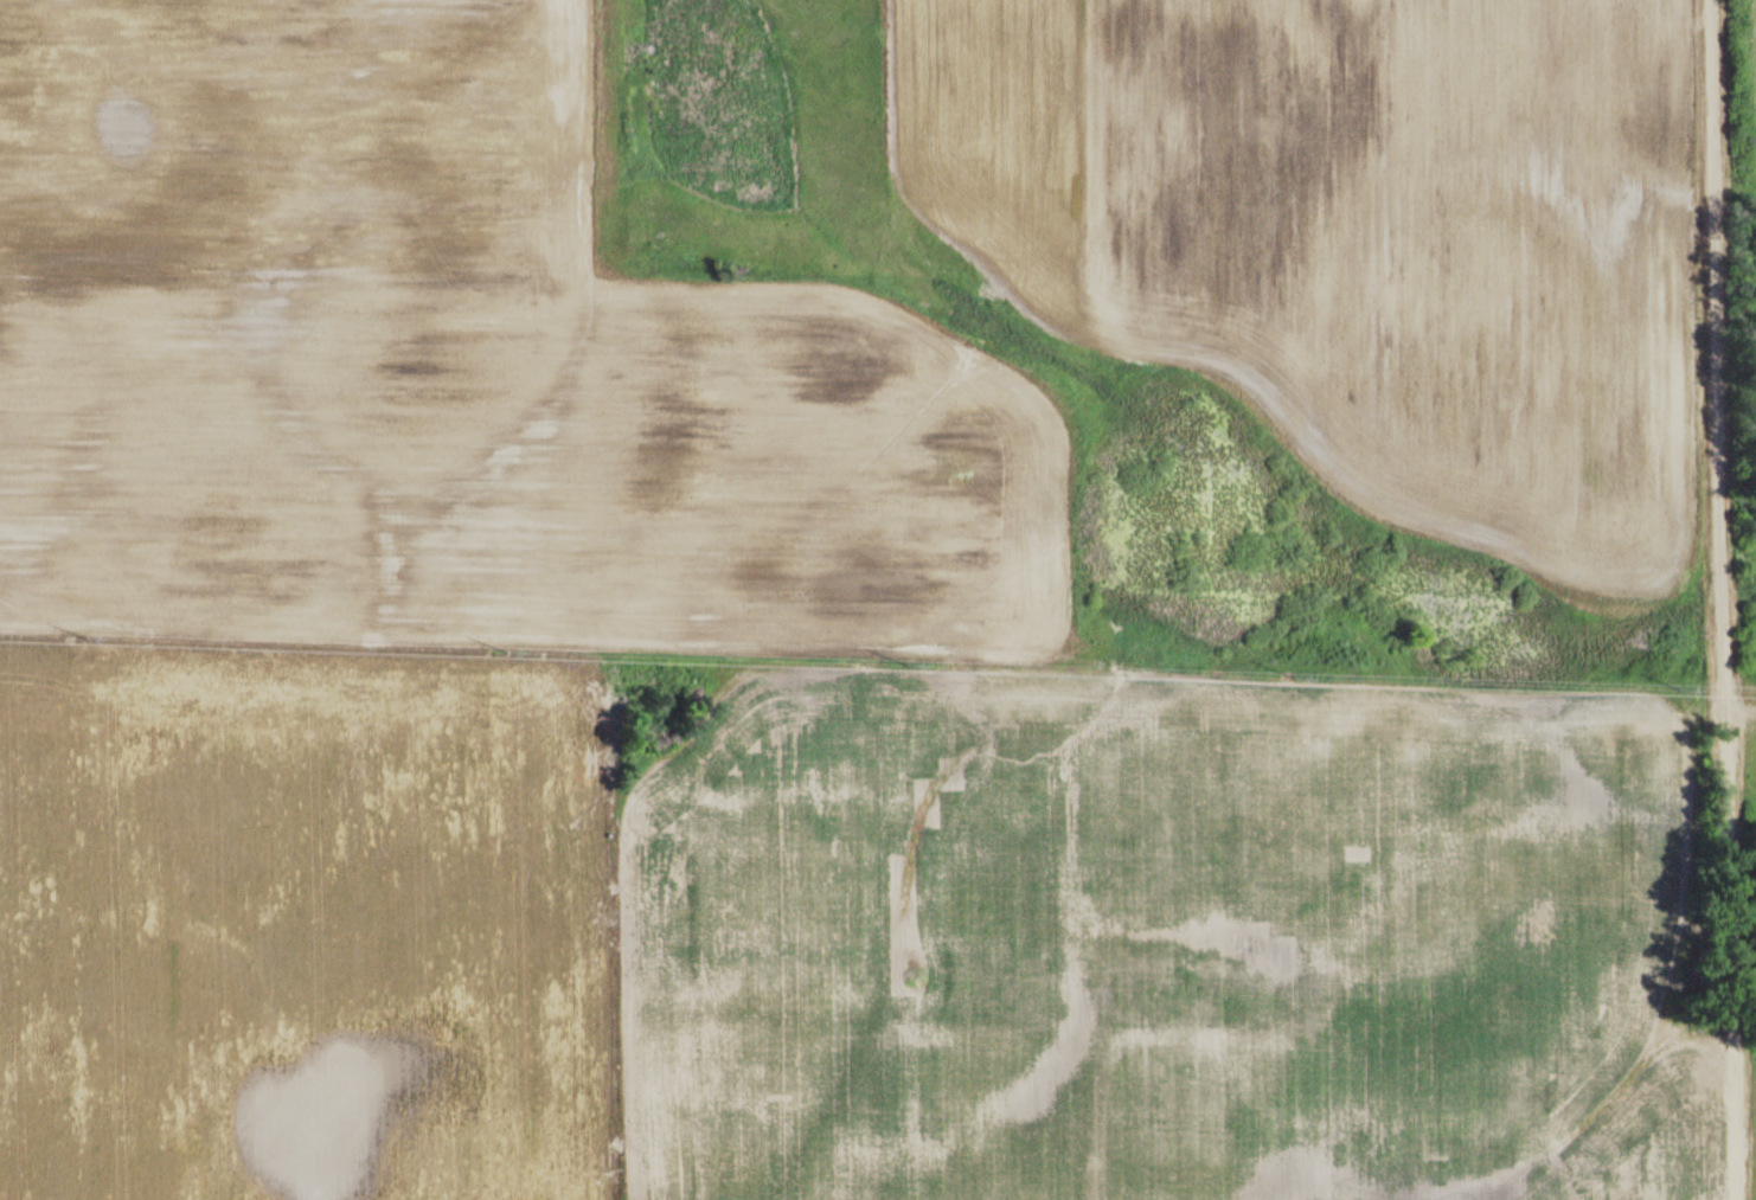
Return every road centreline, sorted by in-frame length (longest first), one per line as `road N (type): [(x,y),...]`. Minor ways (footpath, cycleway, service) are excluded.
road 1 (residential): [(1738,1199),(1718,0)]

